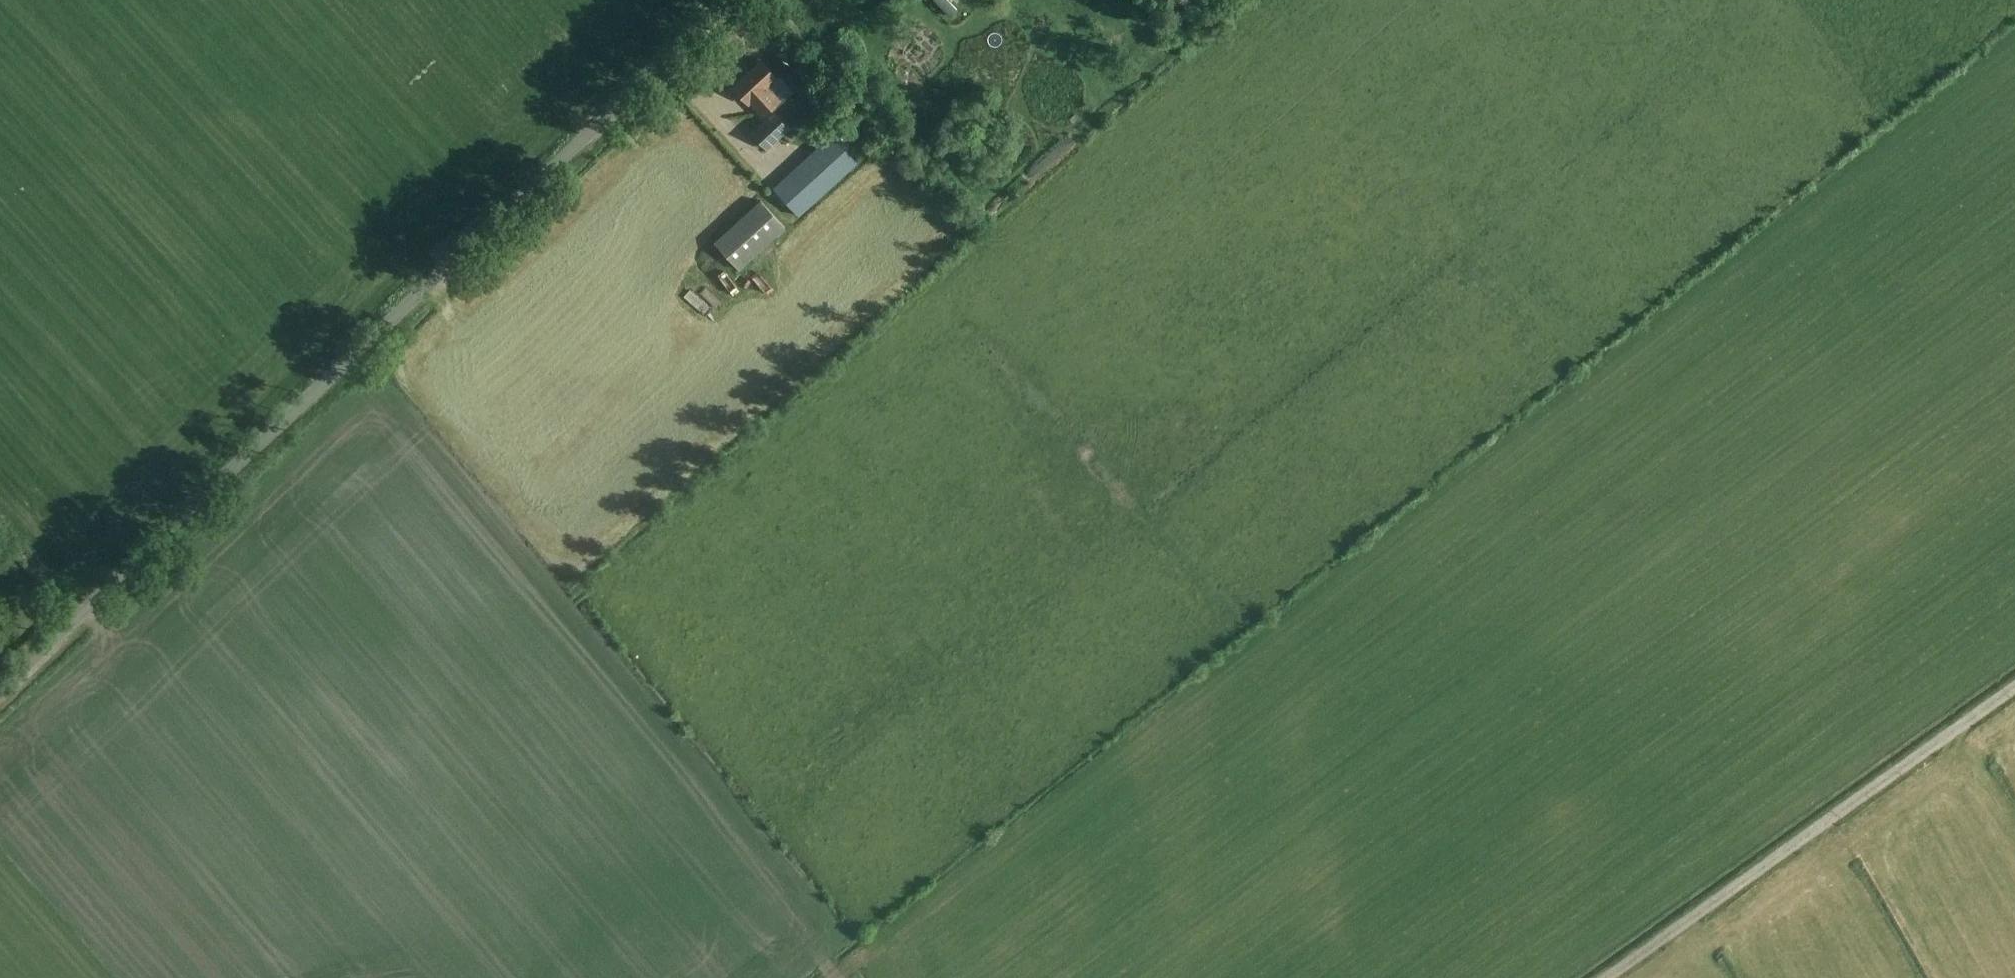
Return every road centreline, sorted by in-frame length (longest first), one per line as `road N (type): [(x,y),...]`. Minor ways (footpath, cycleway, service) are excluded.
road 1 (unclassified): [(0,689),(729,0)]
road 2 (track): [(2014,690),(1609,977)]

